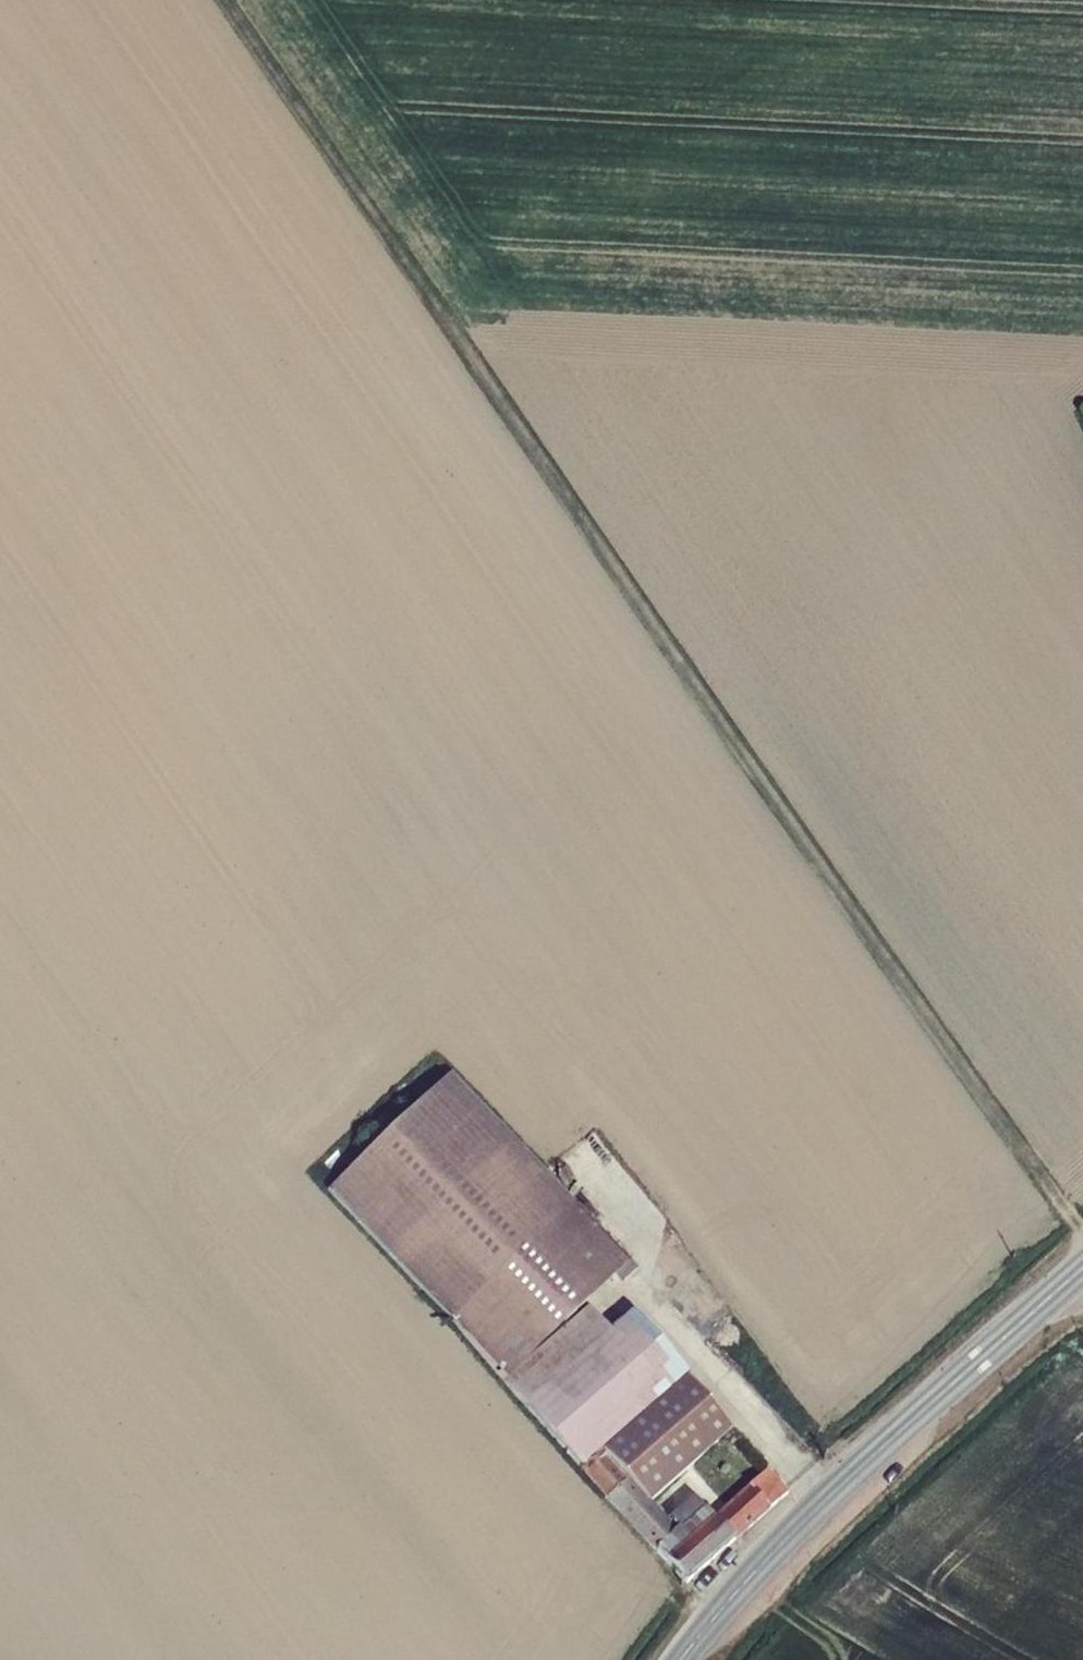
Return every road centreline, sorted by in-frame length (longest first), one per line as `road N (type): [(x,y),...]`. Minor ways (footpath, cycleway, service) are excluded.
road 1 (track): [(1082,1228),(745,752),(230,0)]
road 2 (tertiary): [(1082,1266),(810,1515),(682,1659)]

